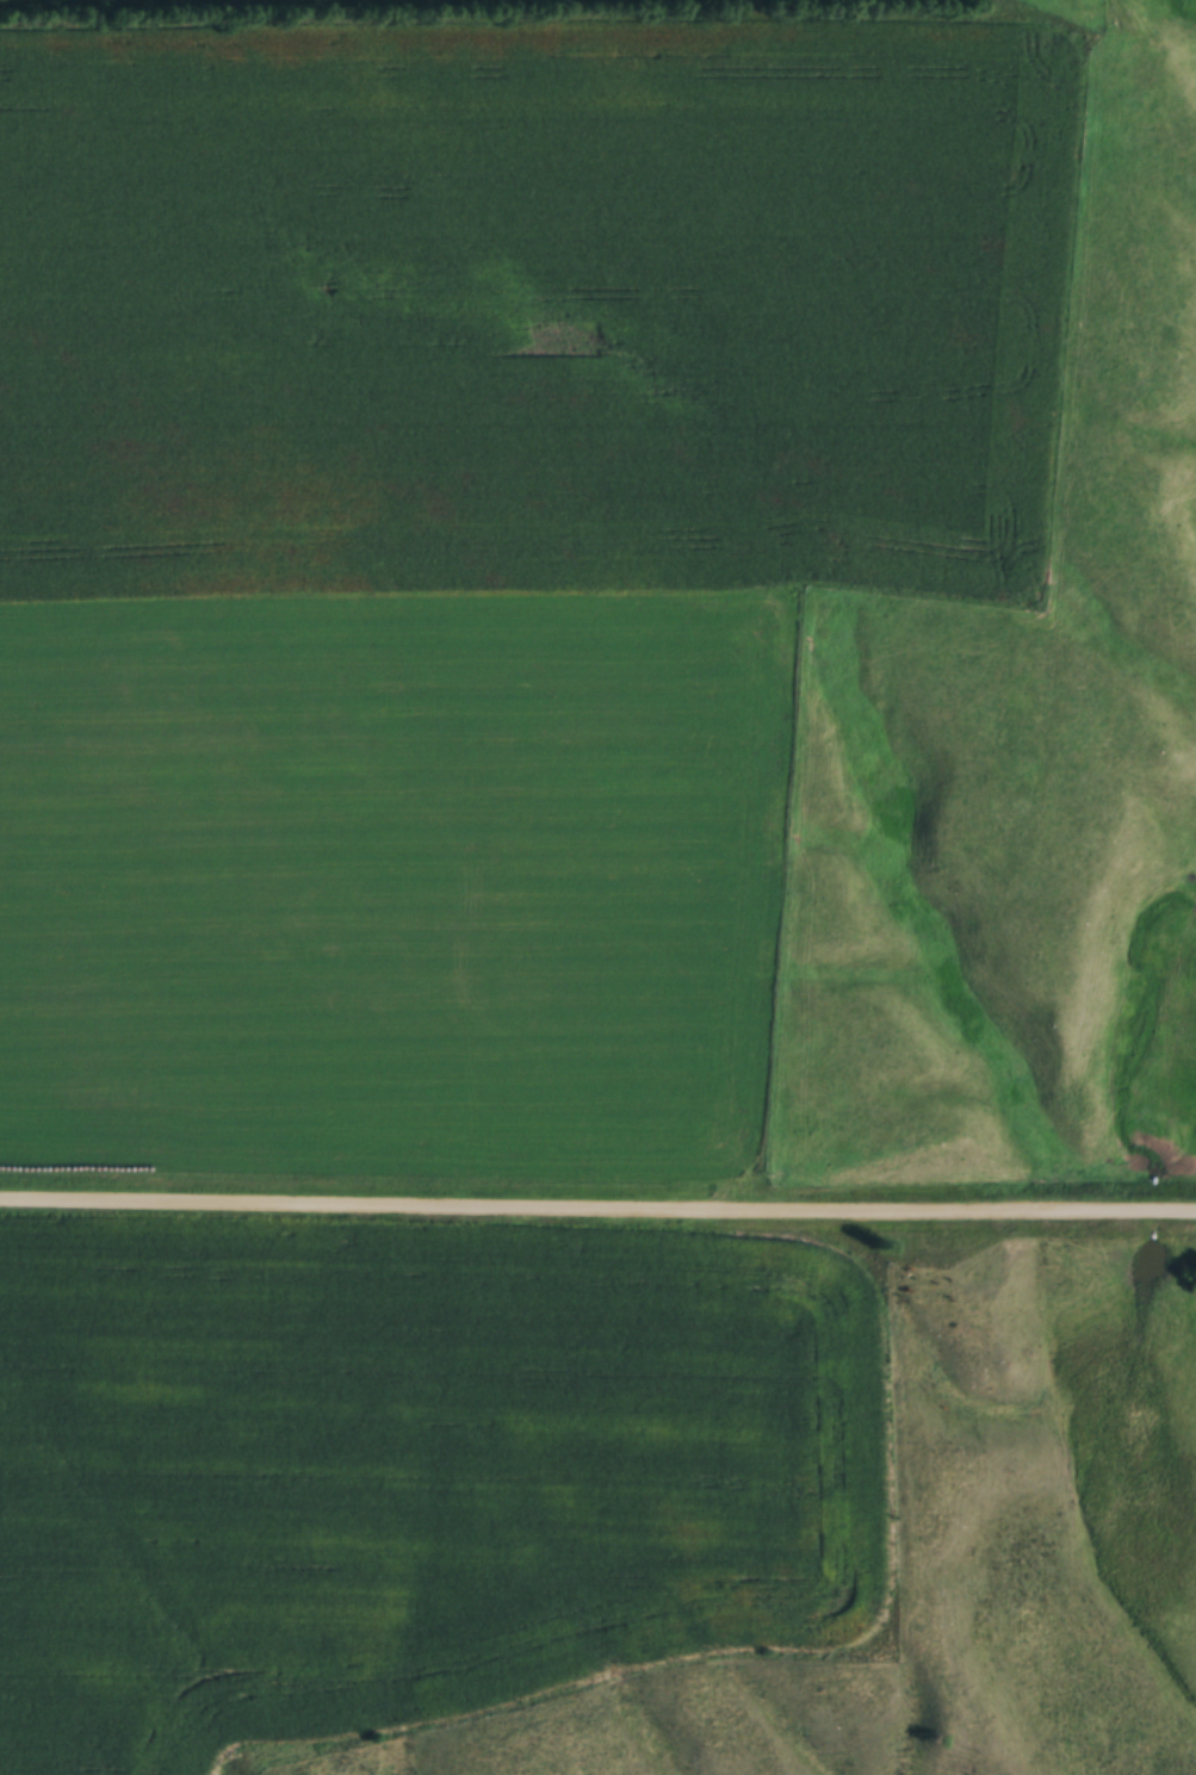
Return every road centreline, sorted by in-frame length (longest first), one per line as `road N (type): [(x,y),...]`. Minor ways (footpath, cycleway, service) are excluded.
road 1 (residential): [(1195,1213),(0,1196)]

